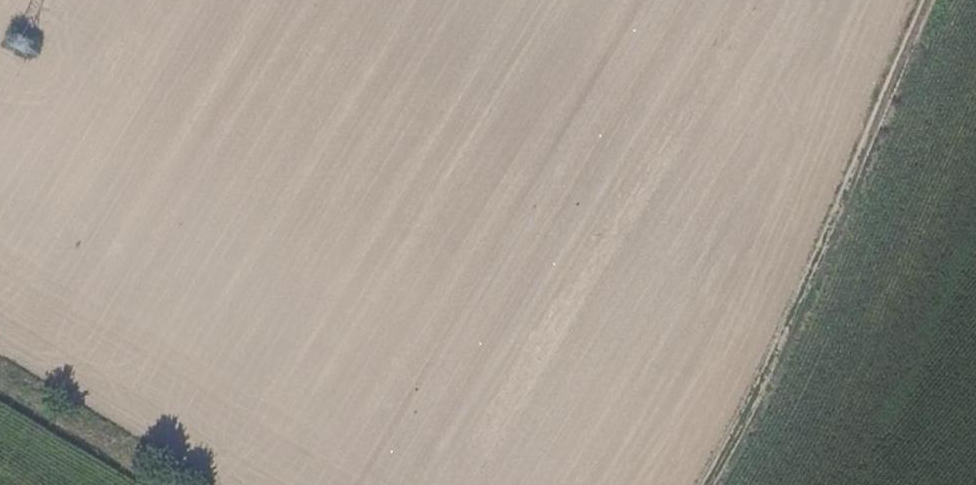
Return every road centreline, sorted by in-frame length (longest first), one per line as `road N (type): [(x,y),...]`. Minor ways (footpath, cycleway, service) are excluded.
road 1 (track): [(962,0),(741,484)]
road 2 (track): [(212,484),(0,370)]

